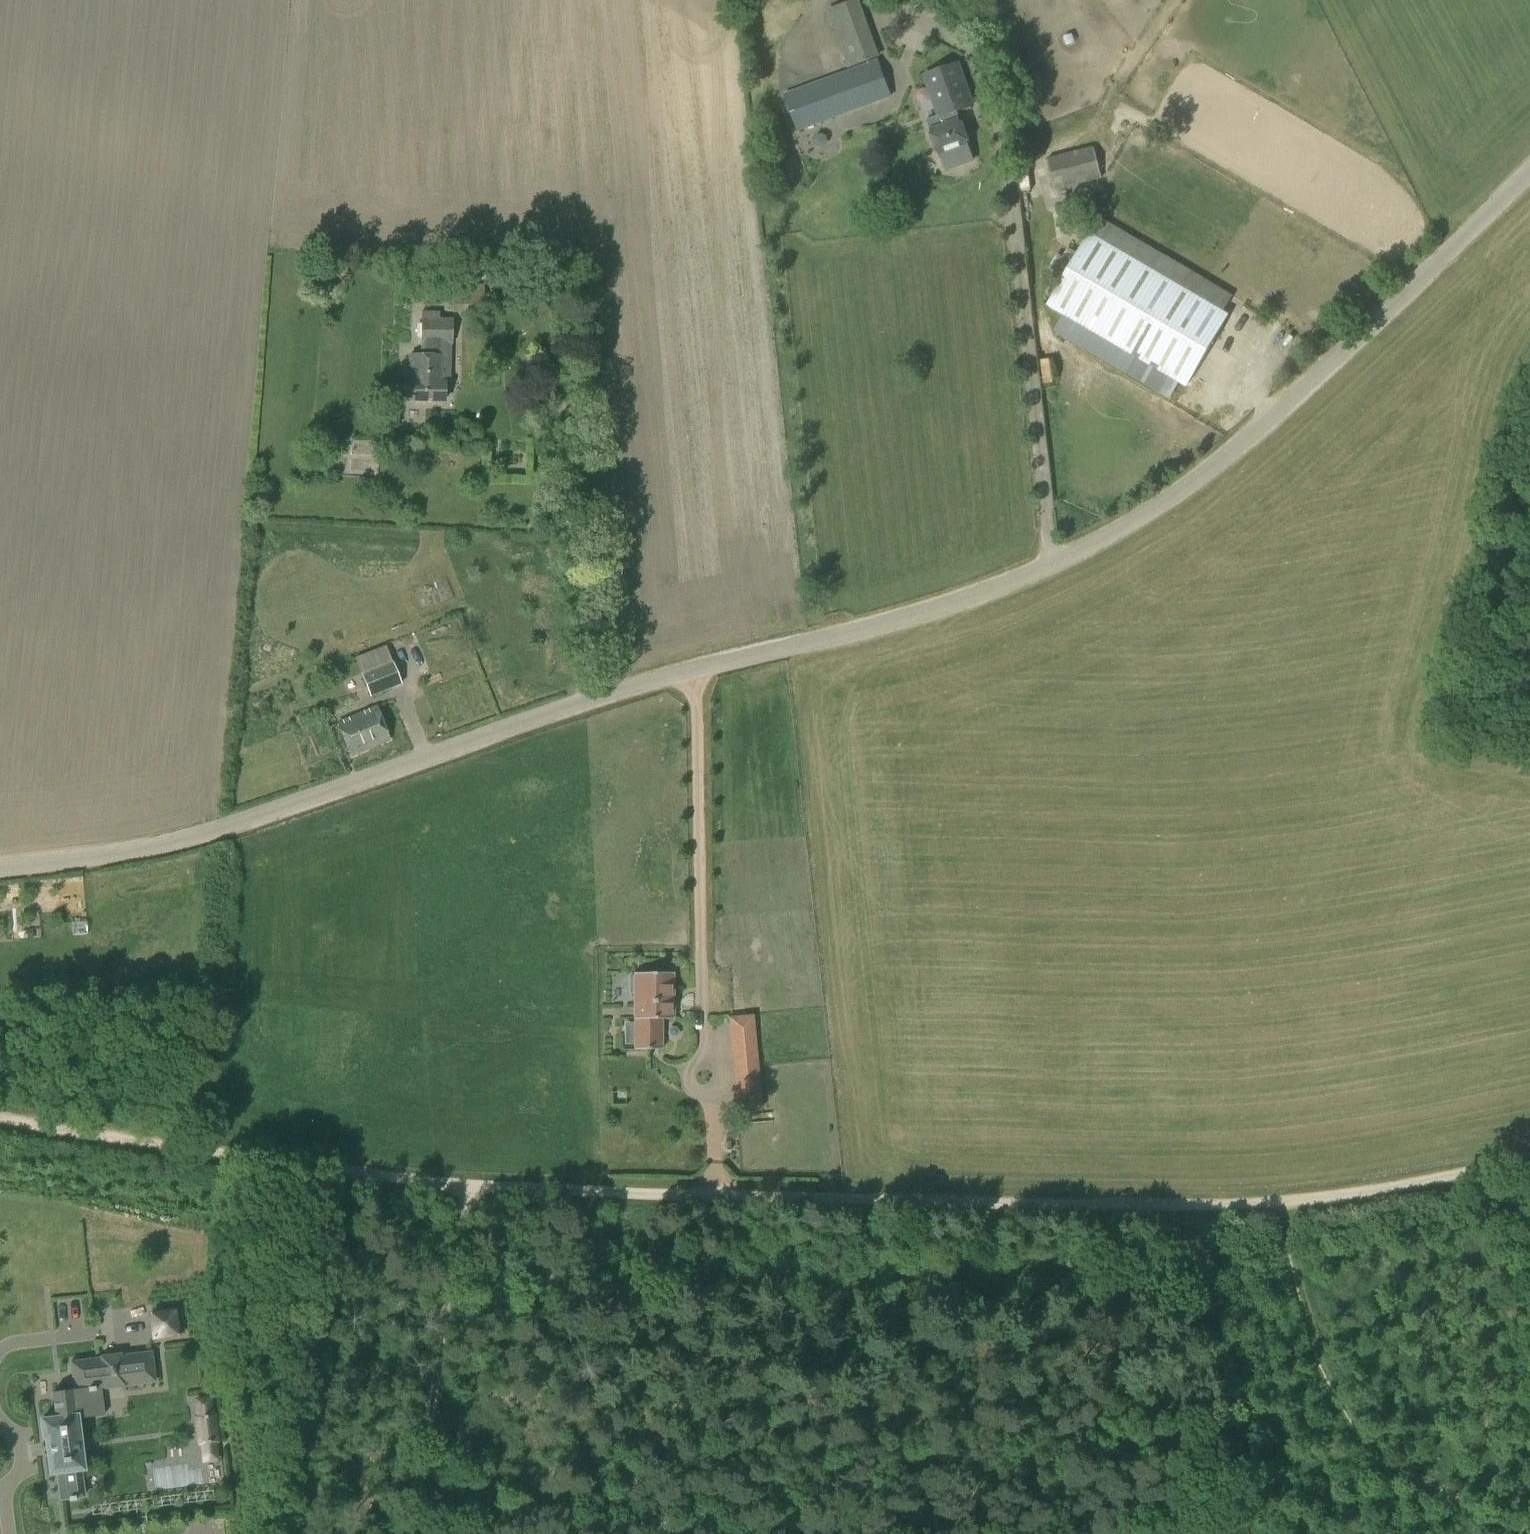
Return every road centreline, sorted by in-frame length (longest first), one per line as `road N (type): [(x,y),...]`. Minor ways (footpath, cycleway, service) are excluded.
road 1 (unclassified): [(1529,171),(1244,443),(1122,529),(1050,564),(927,615),(580,703),(247,822),(118,853),(0,865)]
road 2 (track): [(0,1121),(462,1188),(1158,1210),(1274,1200)]
road 3 (track): [(883,0),(971,43),(1003,111),(1050,564)]
road 4 (track): [(1274,1200),(1529,1160)]

